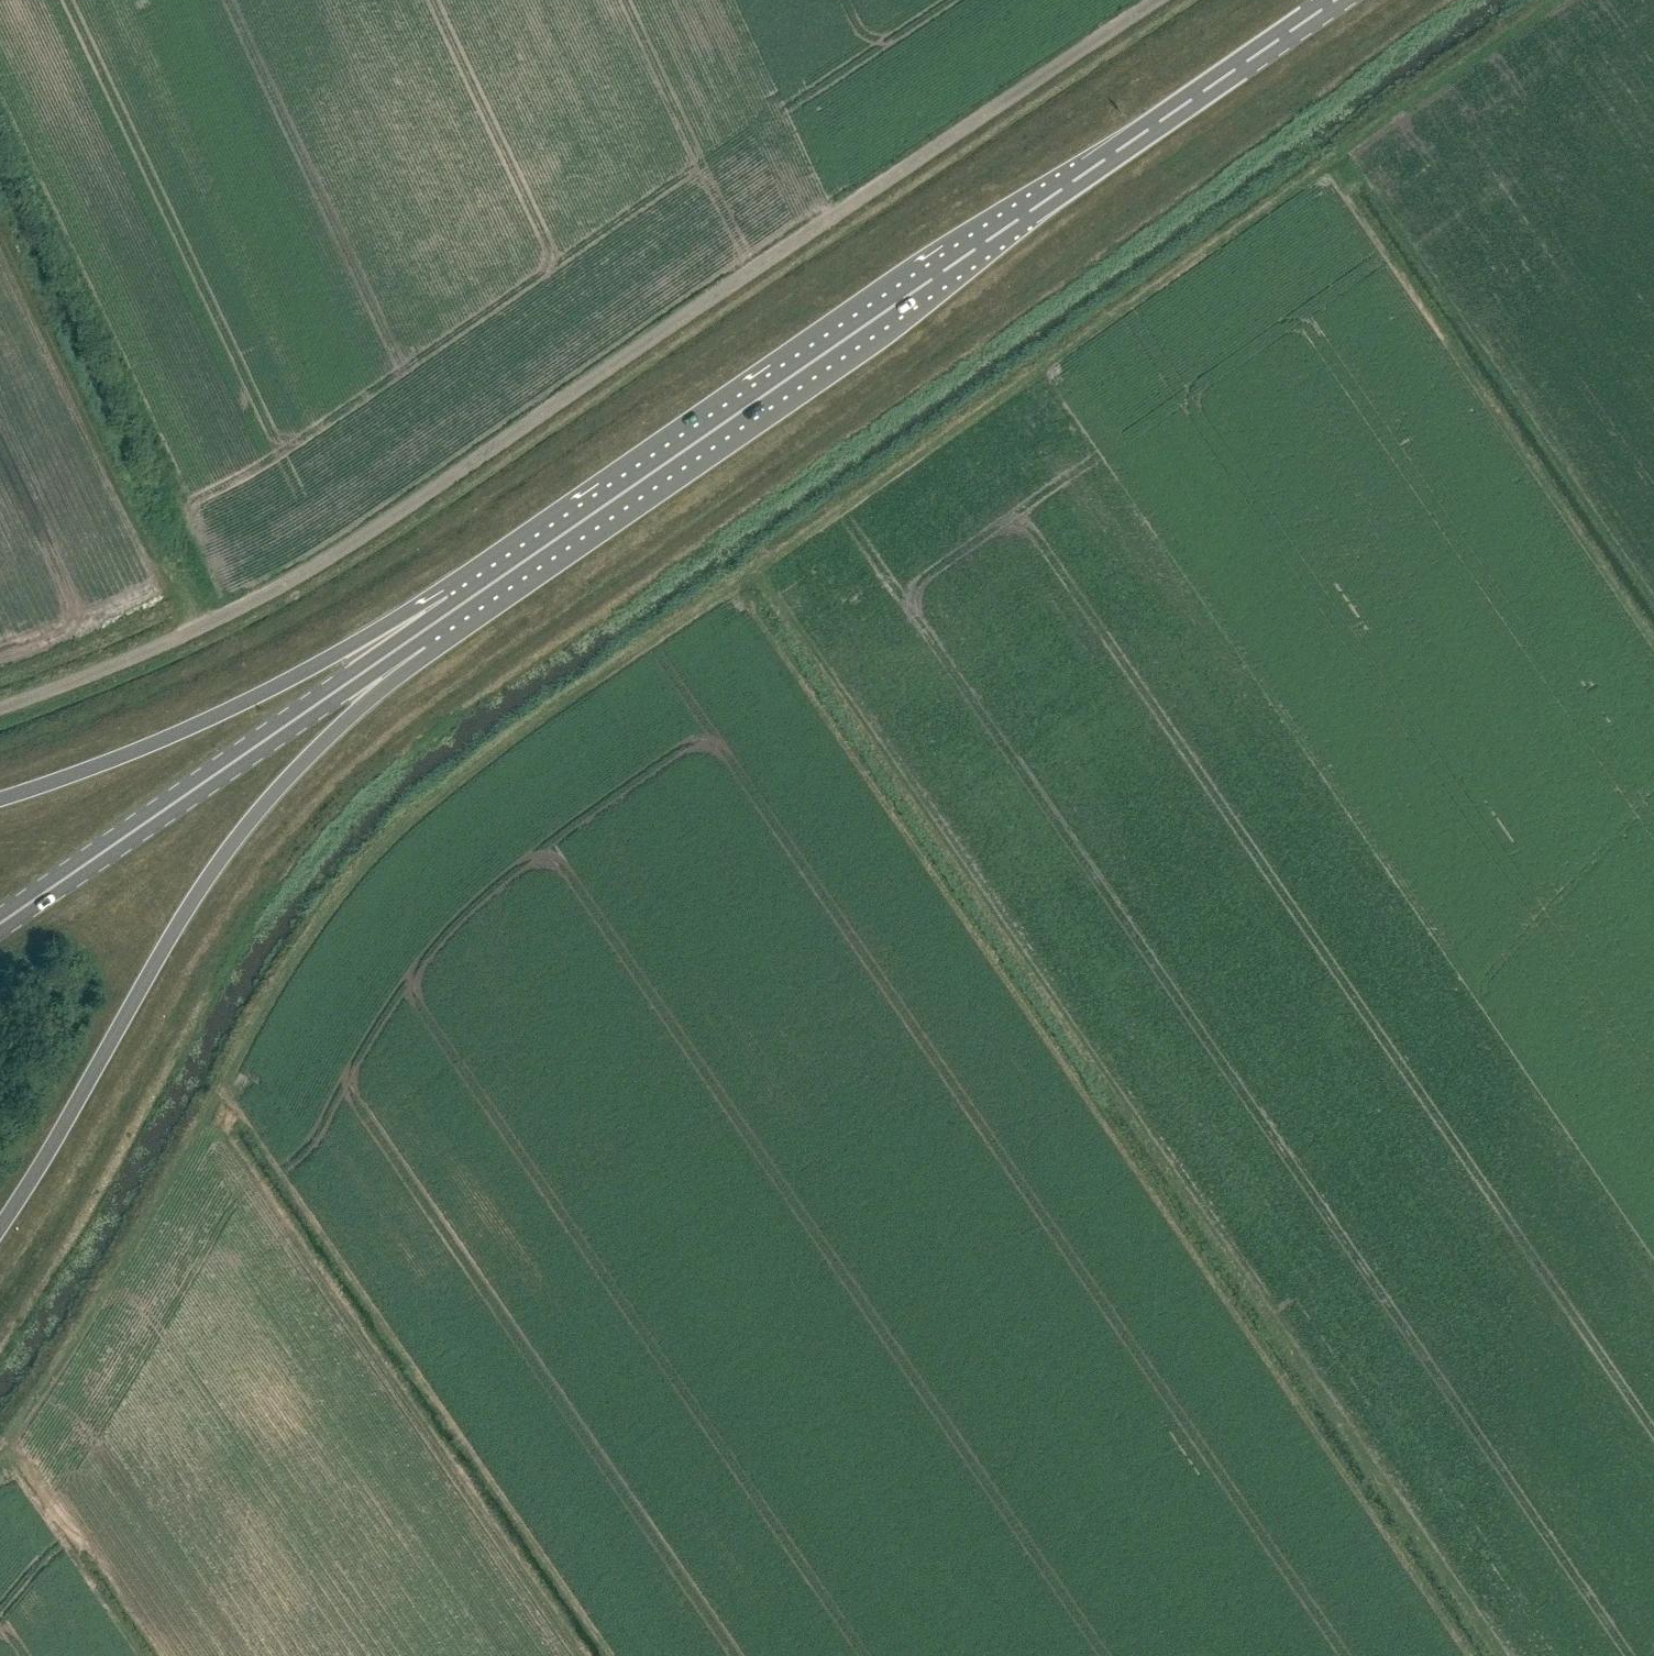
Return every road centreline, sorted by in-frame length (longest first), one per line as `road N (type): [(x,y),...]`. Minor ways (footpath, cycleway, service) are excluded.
road 1 (unclassified): [(0,708),(227,615),(315,566),(1157,0)]
road 2 (primary): [(452,615),(1339,0)]
road 3 (primary): [(0,1231),(227,854),(452,615)]
road 4 (primary): [(0,926),(452,615)]
road 5 (primary): [(452,615),(67,779),(0,798)]

